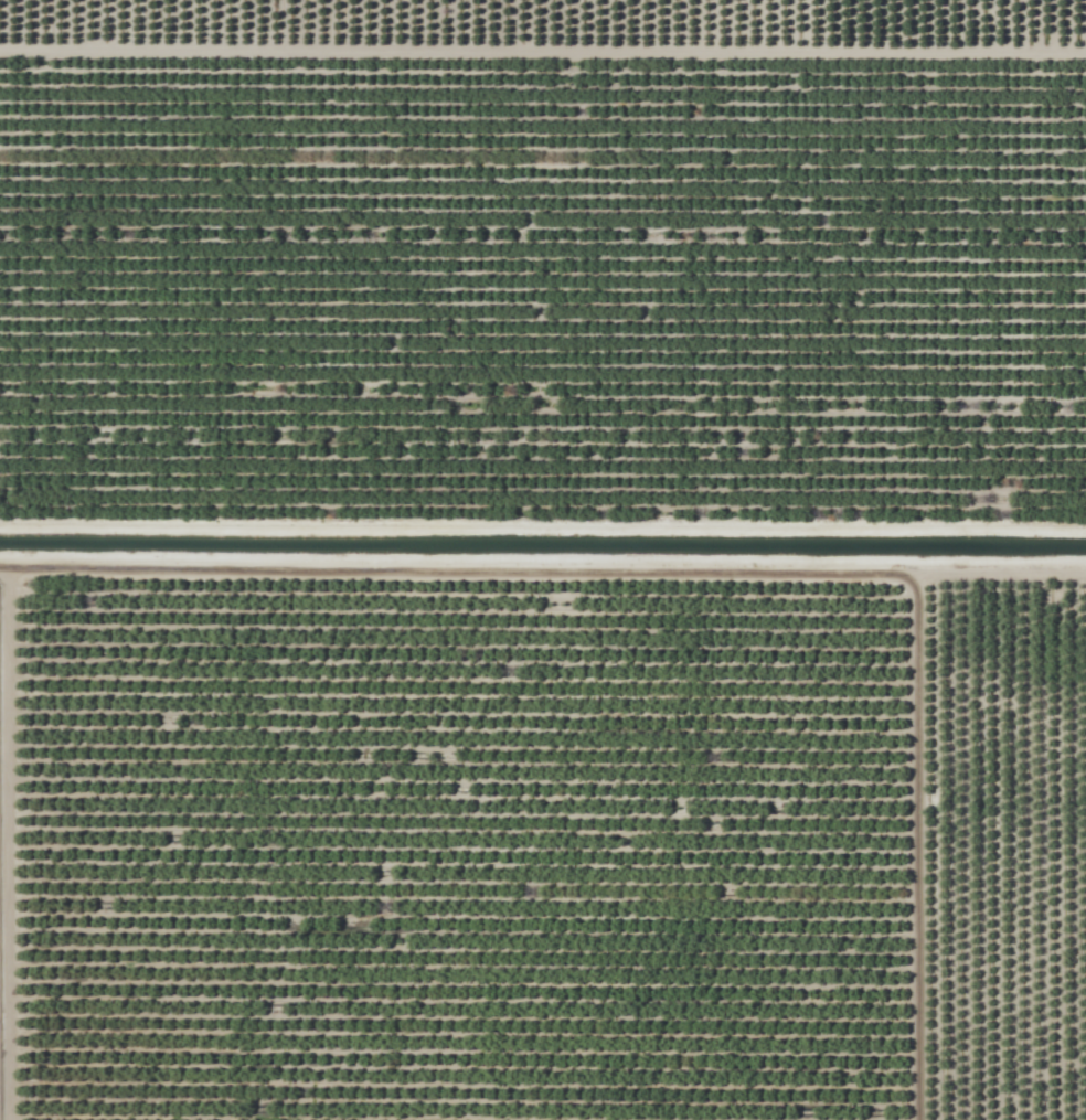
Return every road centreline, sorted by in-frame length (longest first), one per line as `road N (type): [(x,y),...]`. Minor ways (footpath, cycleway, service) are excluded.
road 1 (residential): [(0,563),(1085,569)]
road 2 (track): [(915,568),(917,1119)]

